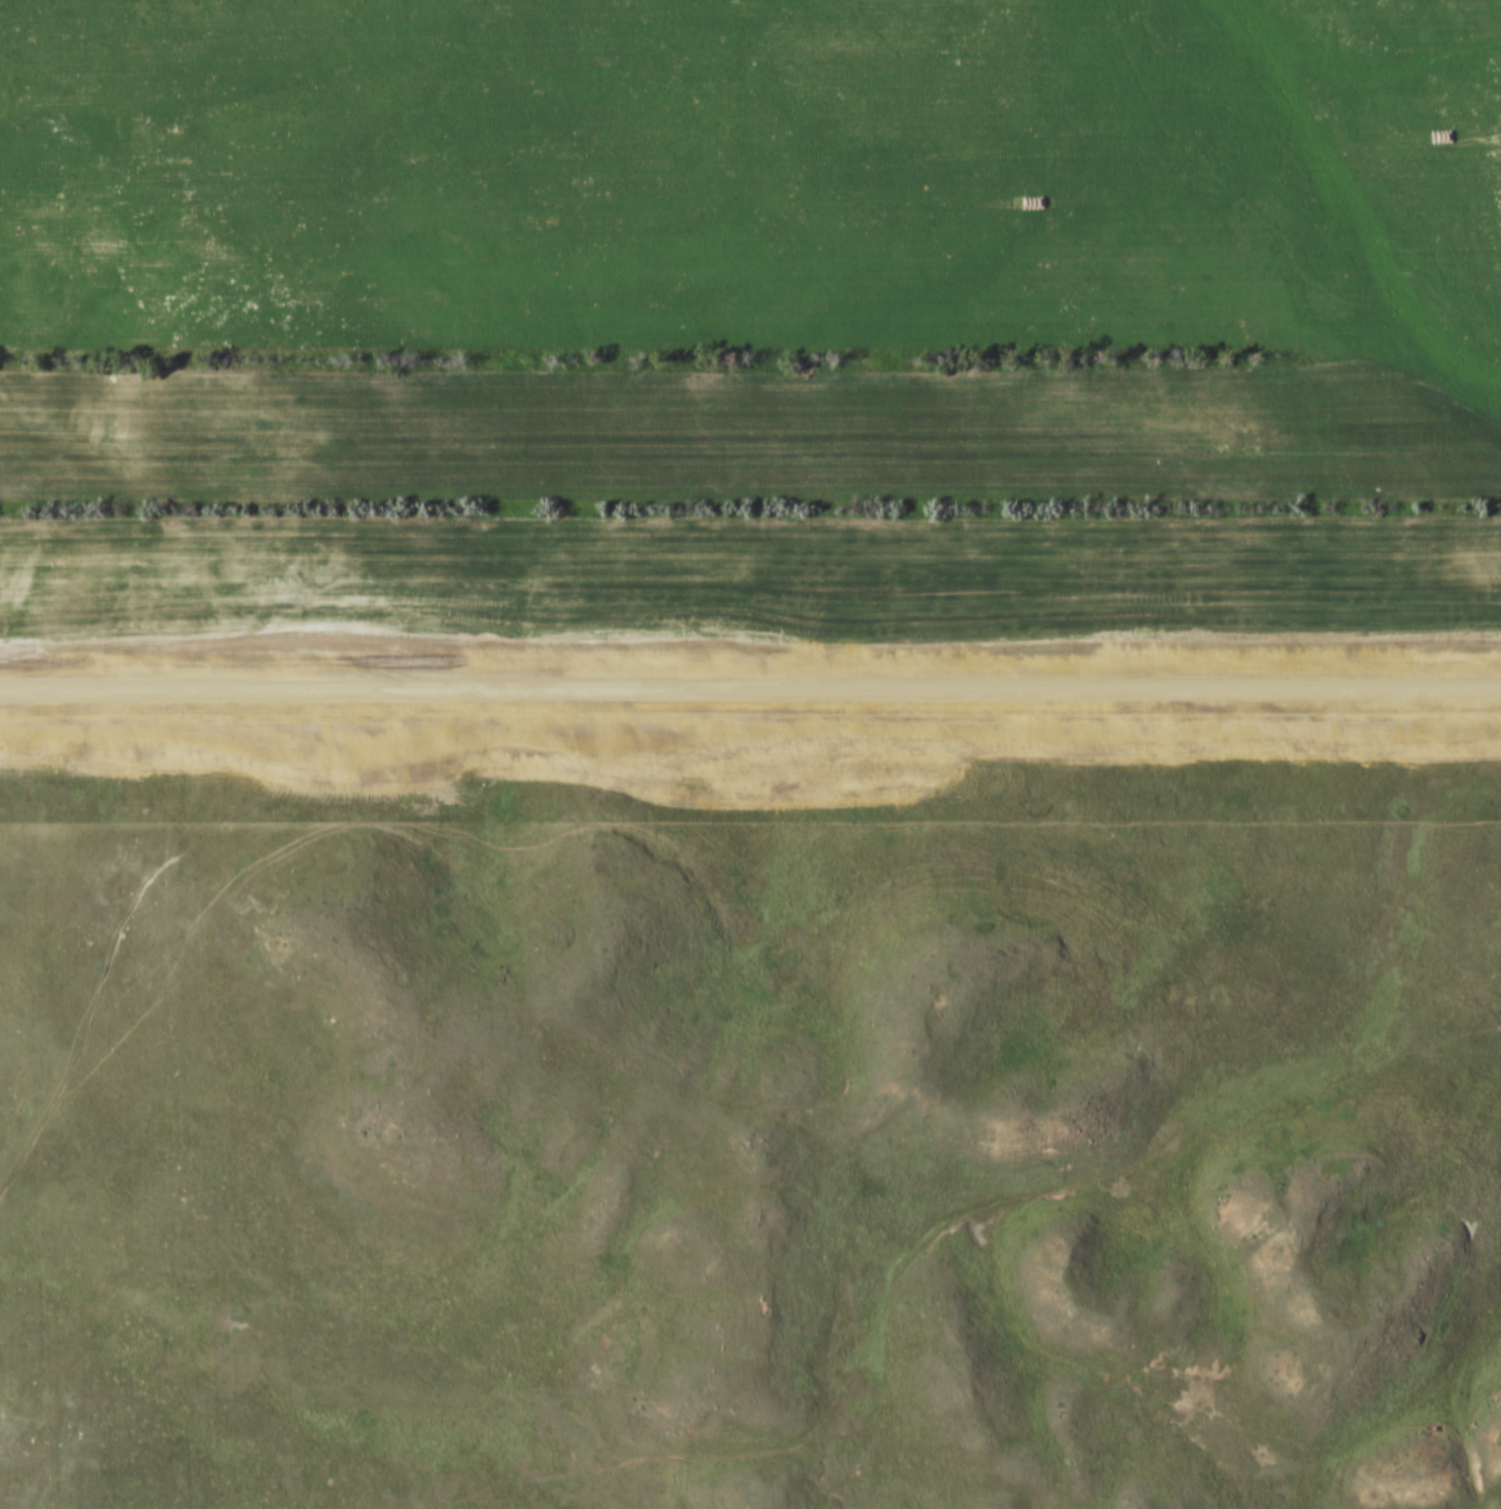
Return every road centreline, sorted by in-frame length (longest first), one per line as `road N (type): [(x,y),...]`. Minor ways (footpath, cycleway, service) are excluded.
road 1 (residential): [(1500,687),(0,695)]

